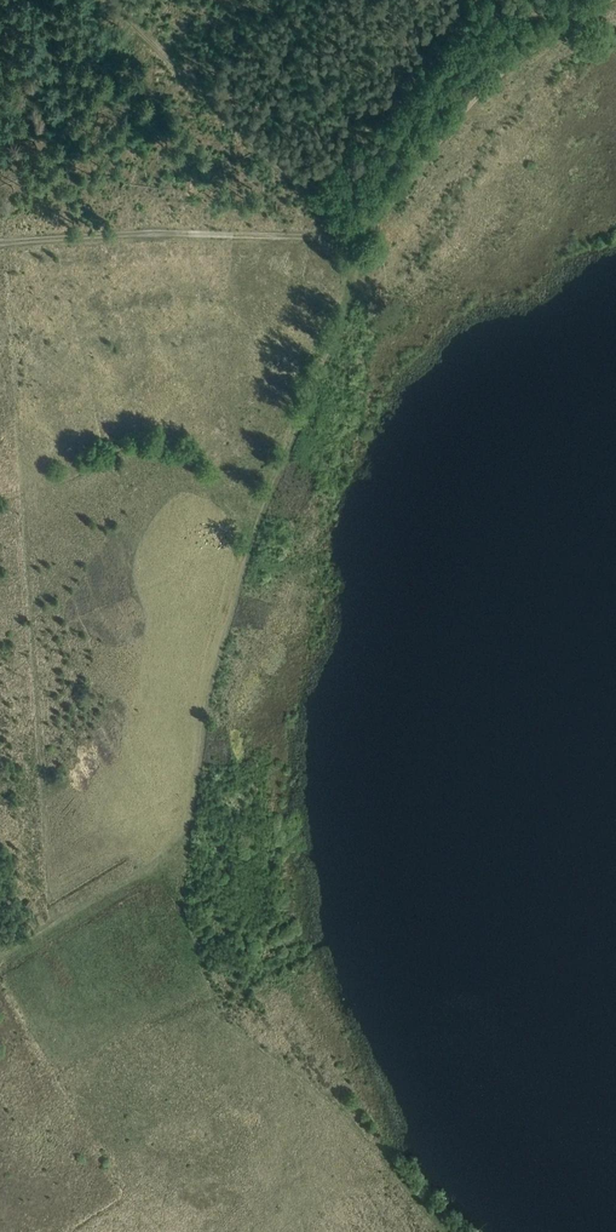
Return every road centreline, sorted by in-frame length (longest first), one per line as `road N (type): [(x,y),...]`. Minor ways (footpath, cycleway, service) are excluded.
road 1 (track): [(0,954),(139,876),(181,831),(228,594),(337,329),(361,241)]
road 2 (track): [(0,244),(148,233),(361,241)]
road 3 (track): [(361,241),(469,105),(610,0)]
road 4 (track): [(344,236),(105,0)]

